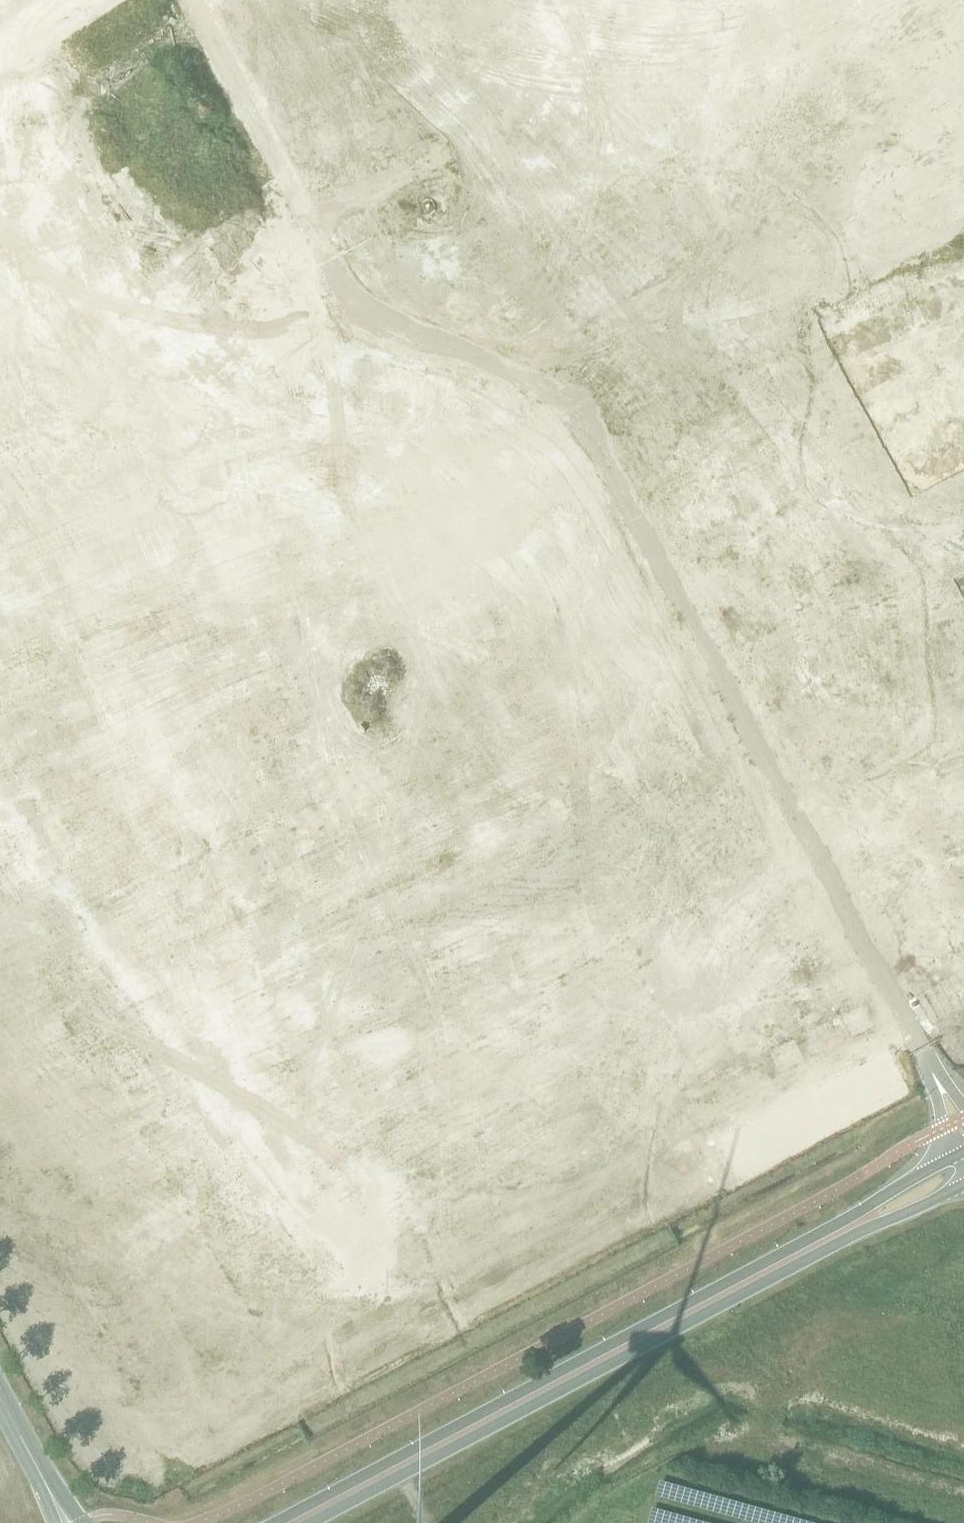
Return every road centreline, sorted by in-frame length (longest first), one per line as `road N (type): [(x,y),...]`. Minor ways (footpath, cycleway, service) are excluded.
road 1 (tertiary): [(963,1168),(291,1522)]
road 2 (unclassified): [(67,1522),(0,1397)]

